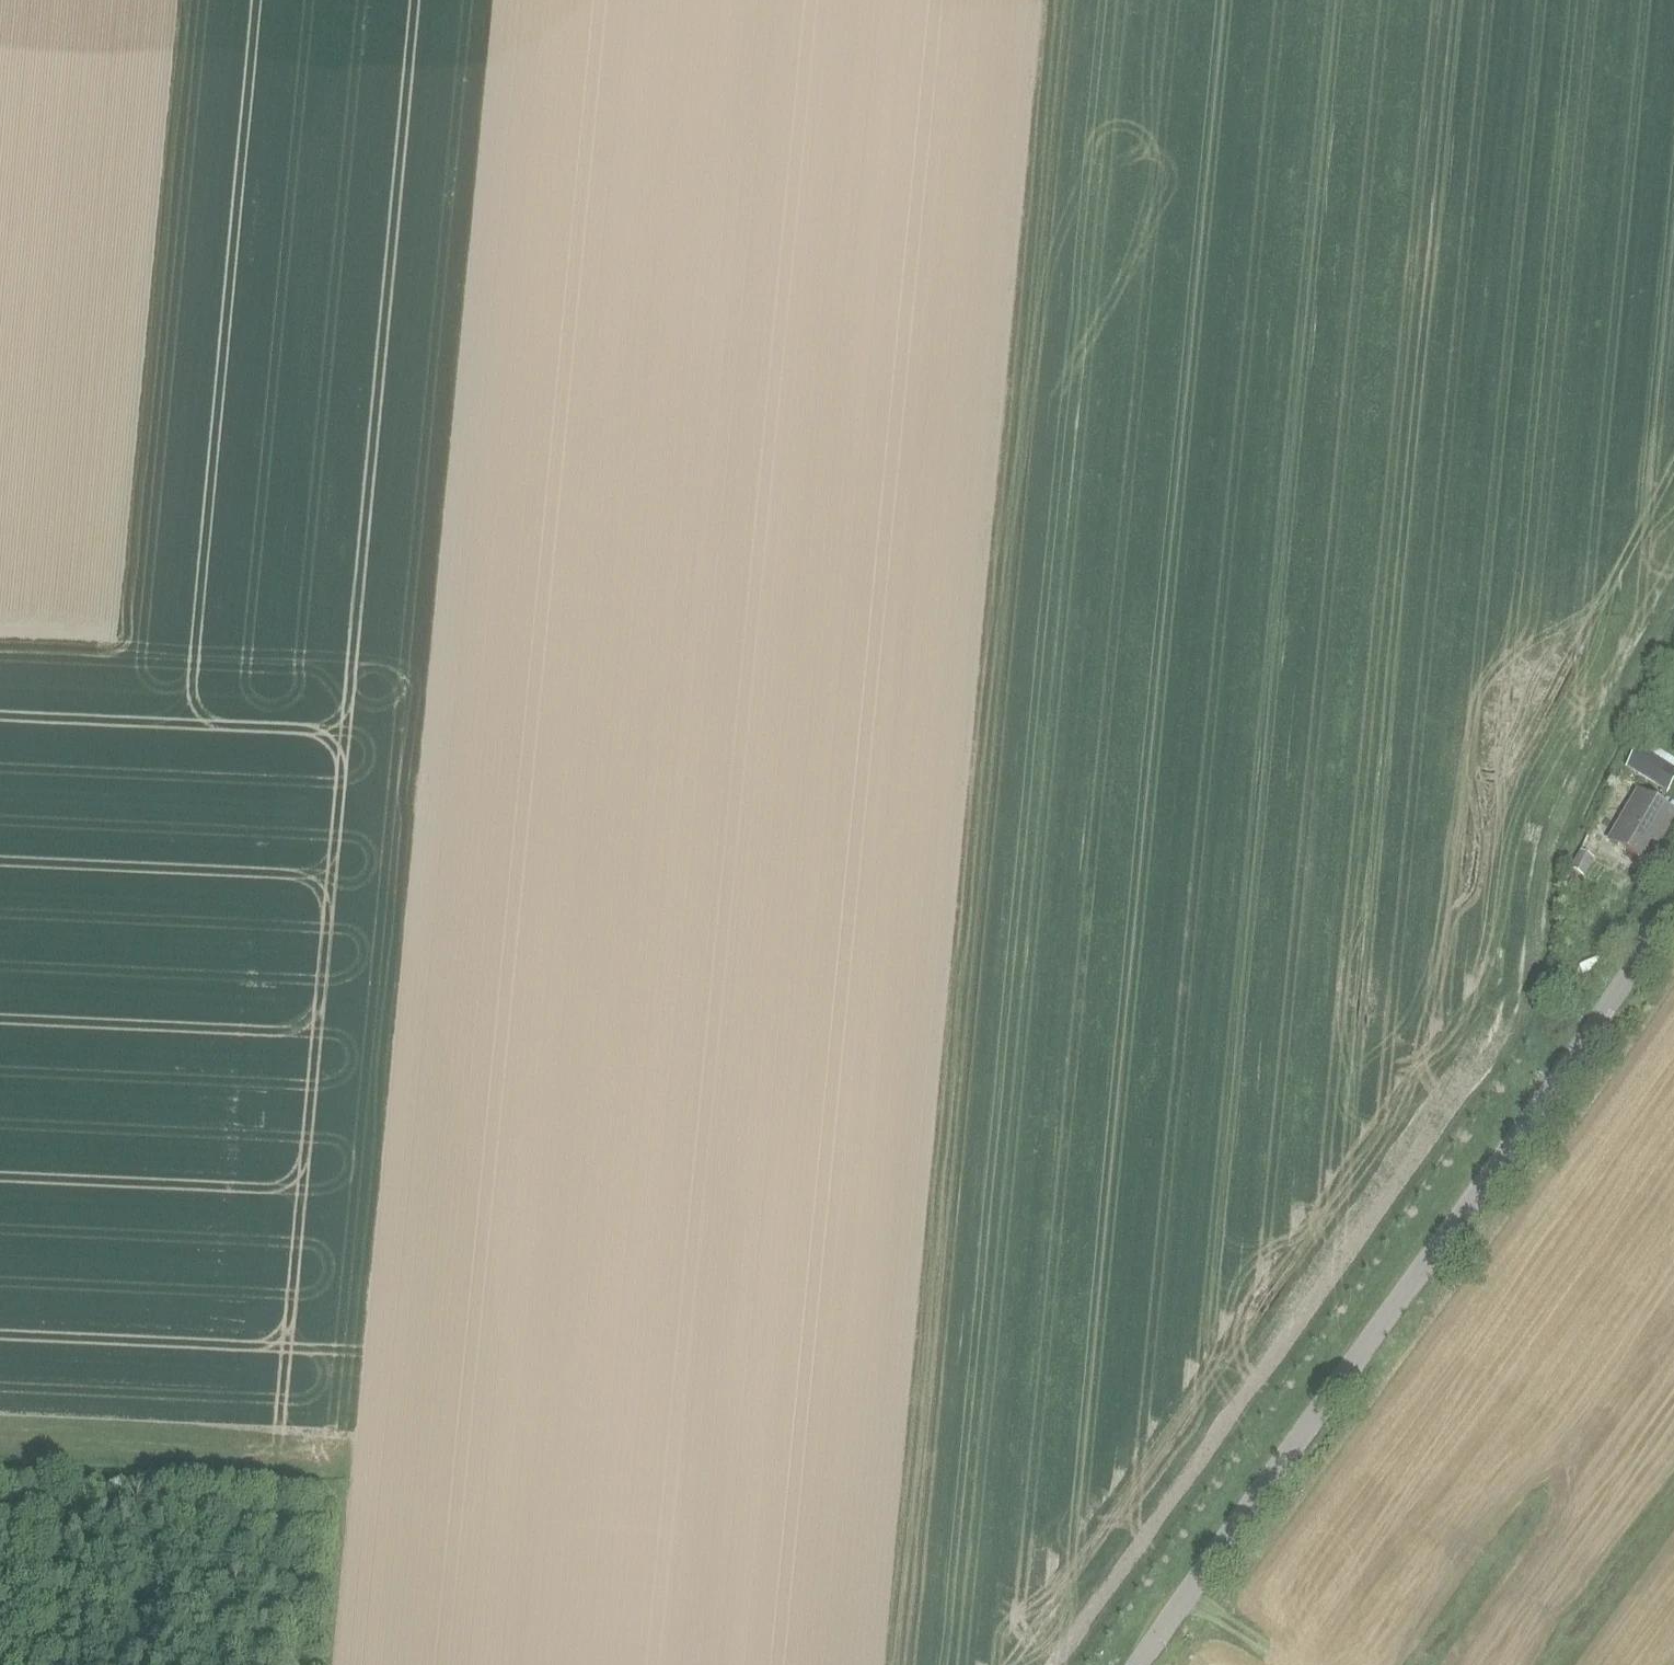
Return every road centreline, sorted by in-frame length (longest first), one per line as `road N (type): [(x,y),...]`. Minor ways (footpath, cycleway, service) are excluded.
road 1 (tertiary): [(1144,1664),(1673,908)]

